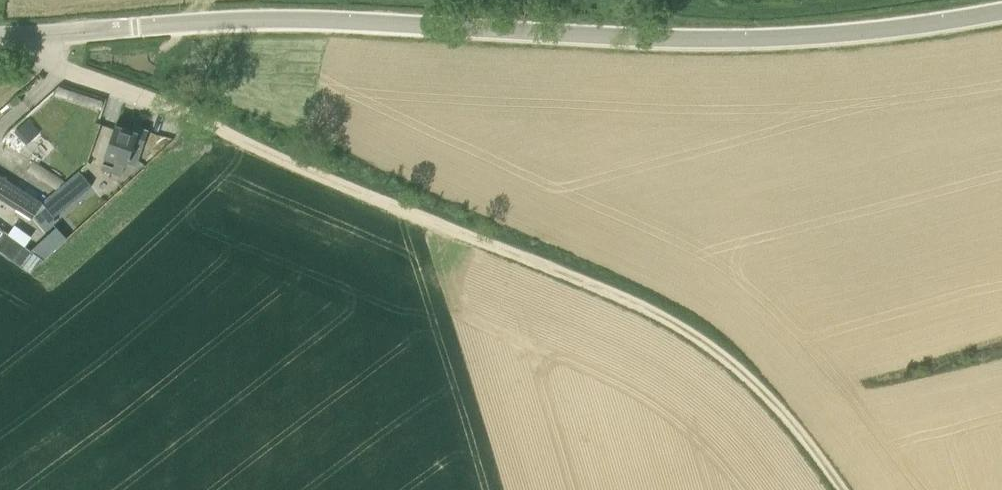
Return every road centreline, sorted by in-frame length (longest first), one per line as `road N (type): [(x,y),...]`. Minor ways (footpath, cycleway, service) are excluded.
road 1 (unclassified): [(35,35),(282,19),(775,37),(1001,11)]
road 2 (track): [(161,101),(291,165),(657,312),(720,351),(840,489)]
road 3 (unclassified): [(35,35),(57,66),(161,101)]

